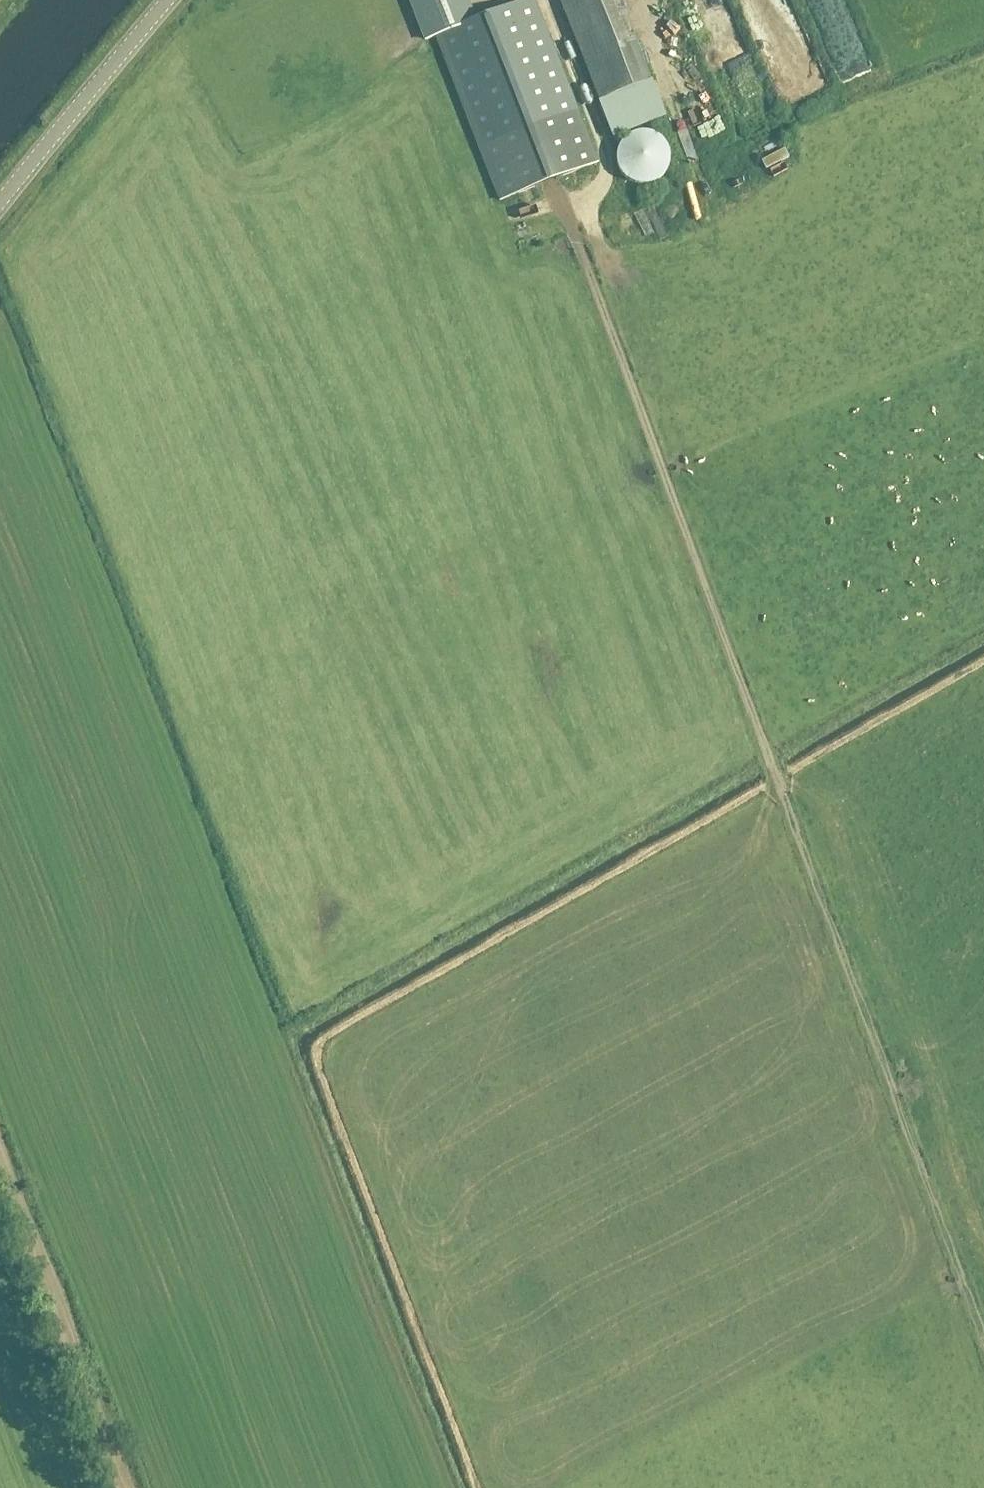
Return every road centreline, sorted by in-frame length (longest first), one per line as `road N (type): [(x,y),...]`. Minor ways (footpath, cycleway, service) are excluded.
road 1 (unclassified): [(0,1151),(126,1487)]
road 2 (tertiary): [(0,194),(175,0)]

